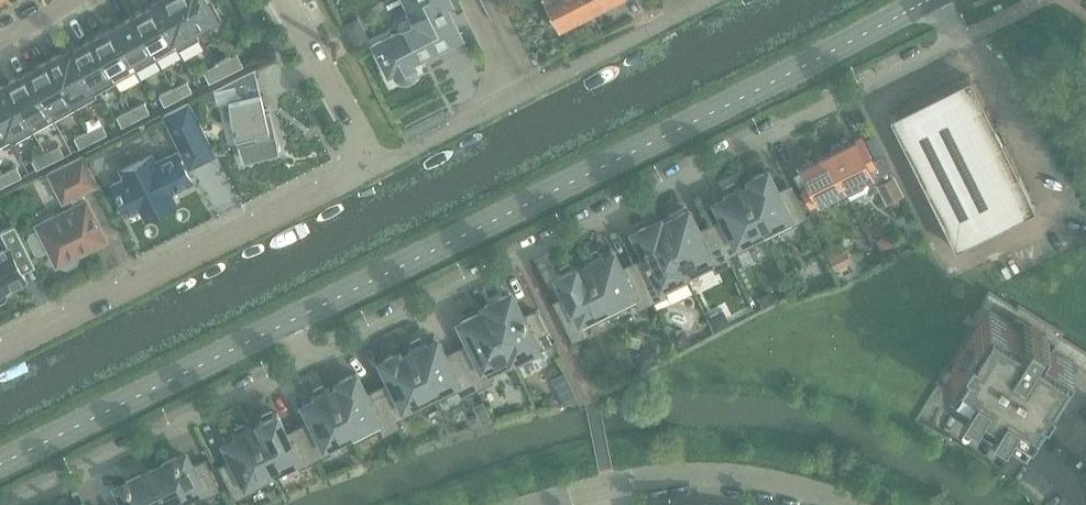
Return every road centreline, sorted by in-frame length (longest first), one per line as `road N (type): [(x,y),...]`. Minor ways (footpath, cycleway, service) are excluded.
road 1 (residential): [(22,504),(960,39),(938,0)]
road 2 (tertiary): [(0,465),(930,0)]
road 3 (residential): [(0,353),(374,166)]
road 4 (residential): [(374,166),(710,0)]
road 5 (residential): [(845,504),(701,477),(611,492)]
road 6 (residential): [(374,166),(282,0)]
road 7 (residential): [(948,399),(1028,449),(1085,504)]

